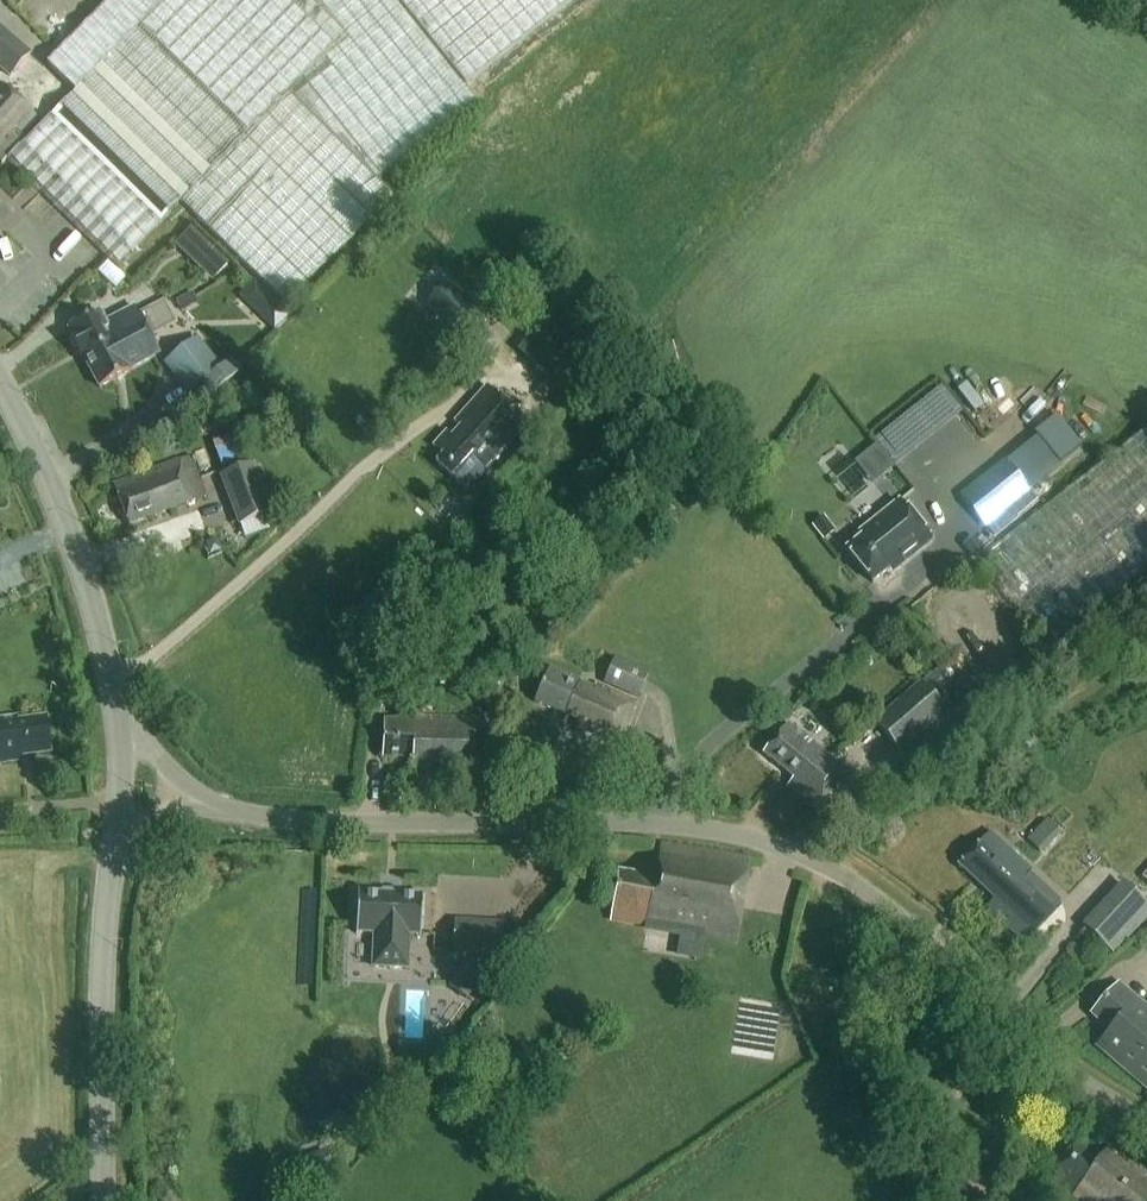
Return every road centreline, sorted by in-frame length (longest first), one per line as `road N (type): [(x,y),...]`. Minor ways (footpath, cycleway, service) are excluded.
road 1 (unclassified): [(1146,1116),(1067,1071),(923,934),(833,869),(766,841),(682,825),(320,821),(213,807)]
road 2 (track): [(113,679),(173,641),(496,362)]
road 3 (tertiary): [(103,1200),(102,998),(109,878),(119,838)]
road 4 (tertiary): [(119,715),(81,564),(0,382)]
road 5 (unclassified): [(213,807),(119,715)]
road 6 (tertiary): [(119,838),(119,715)]

